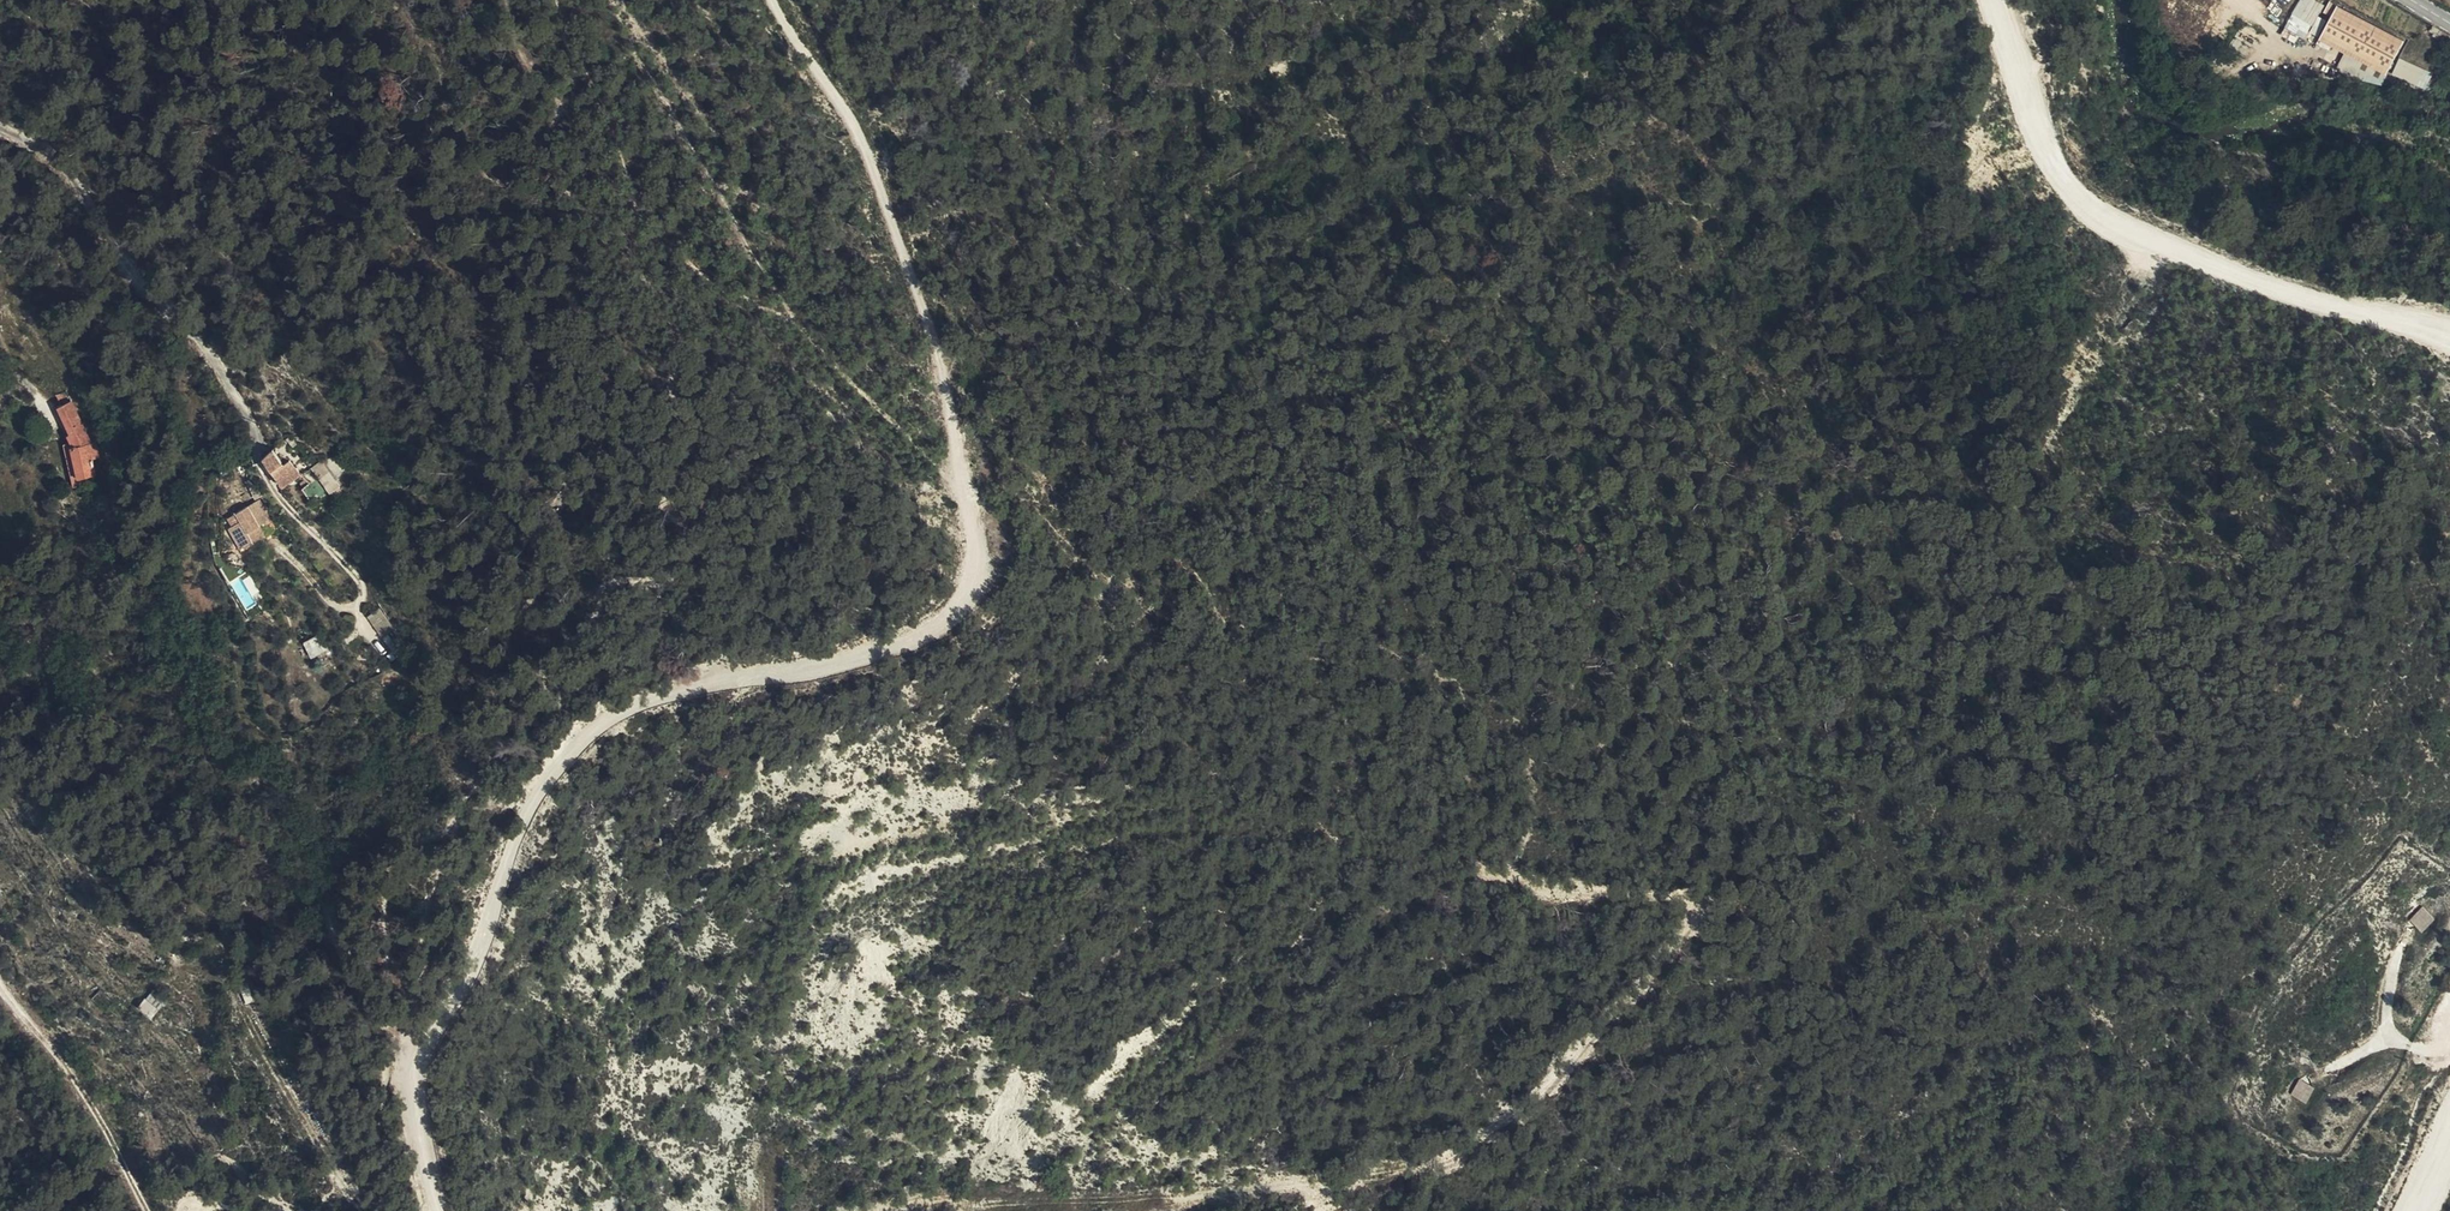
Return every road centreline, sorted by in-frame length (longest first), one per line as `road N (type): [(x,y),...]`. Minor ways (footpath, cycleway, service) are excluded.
road 1 (track): [(775,0),(860,152),(908,268),(950,408),(975,562),(963,608),(906,644),(685,693),(608,722),(553,775),(470,973),(418,1057),(415,1134),(436,1210)]
road 2 (track): [(0,126),(15,132),(213,356),(251,431),(257,468),(350,573),(363,591),(357,609),(325,600),(279,547)]

